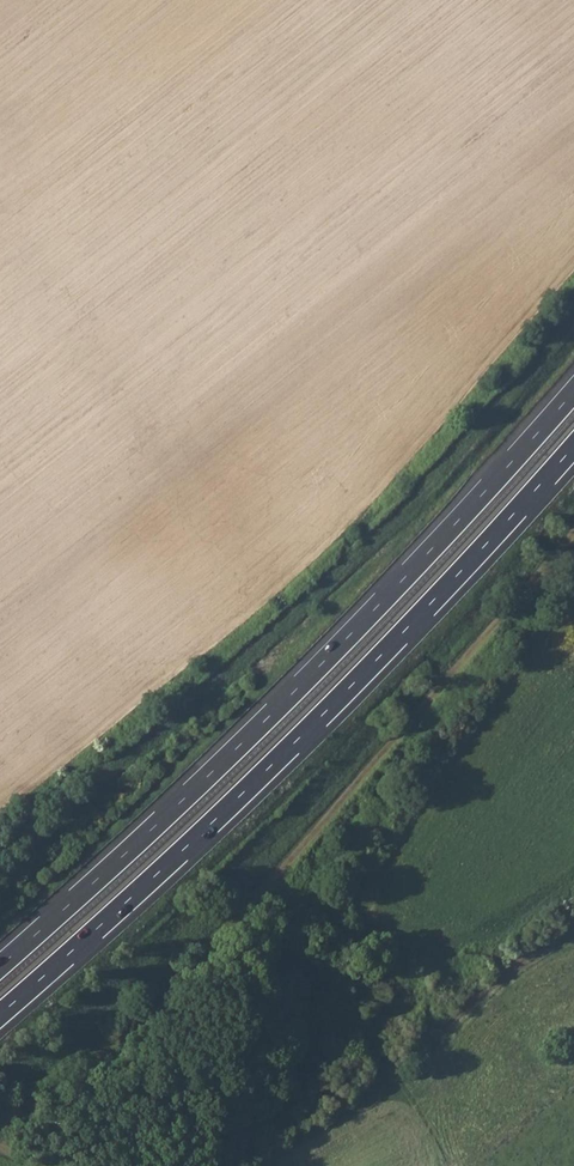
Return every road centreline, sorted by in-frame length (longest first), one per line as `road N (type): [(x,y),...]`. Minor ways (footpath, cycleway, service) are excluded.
road 1 (motorway): [(573,392),(323,663),(0,966)]
road 2 (motorway): [(0,1013),(318,719),(573,446)]

